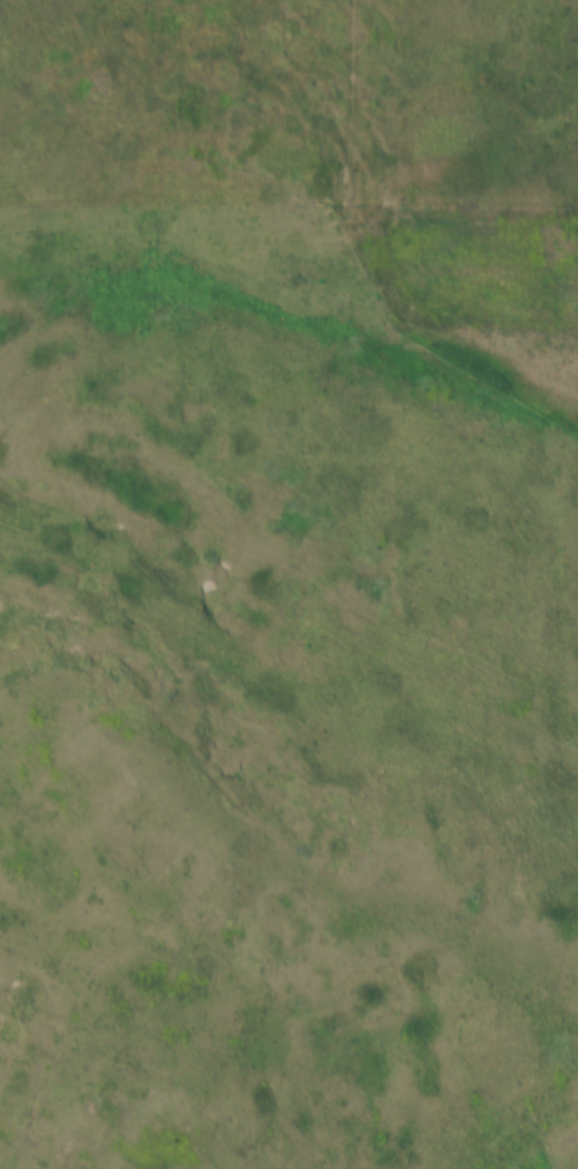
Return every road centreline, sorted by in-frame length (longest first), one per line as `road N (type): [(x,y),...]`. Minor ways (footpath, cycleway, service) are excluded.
road 1 (track): [(563,1168),(456,1045),(318,921),(0,691)]

